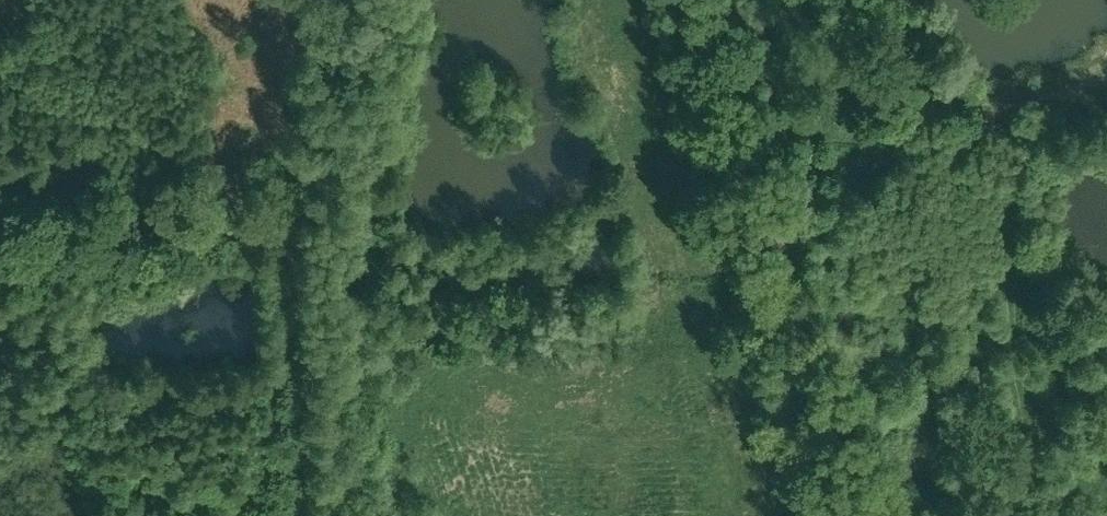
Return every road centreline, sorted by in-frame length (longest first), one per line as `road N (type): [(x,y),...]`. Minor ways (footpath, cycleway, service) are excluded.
road 1 (track): [(858,515),(700,0)]
road 2 (track): [(1106,79),(989,109),(971,133),(871,174),(819,227),(778,246)]

